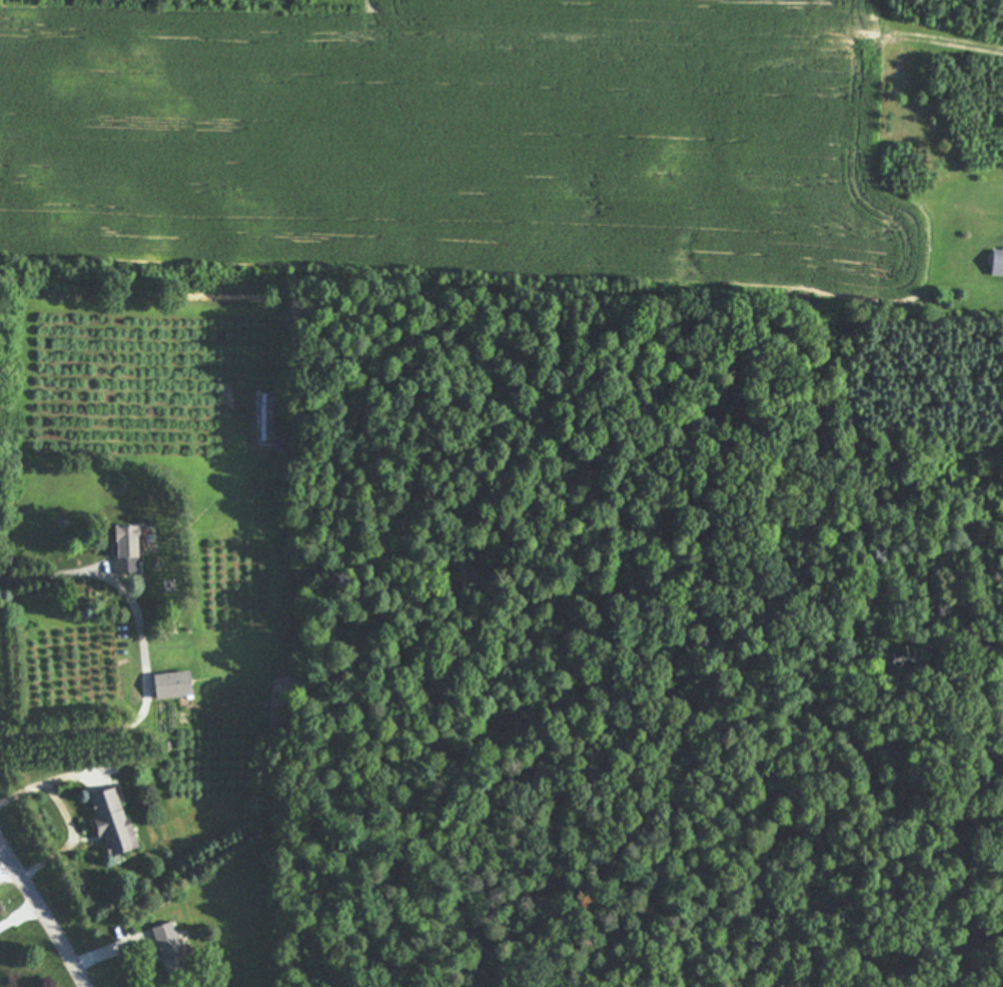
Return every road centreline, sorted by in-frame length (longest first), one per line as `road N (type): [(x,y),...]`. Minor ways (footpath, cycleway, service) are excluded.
road 1 (residential): [(88,986),(0,836)]

